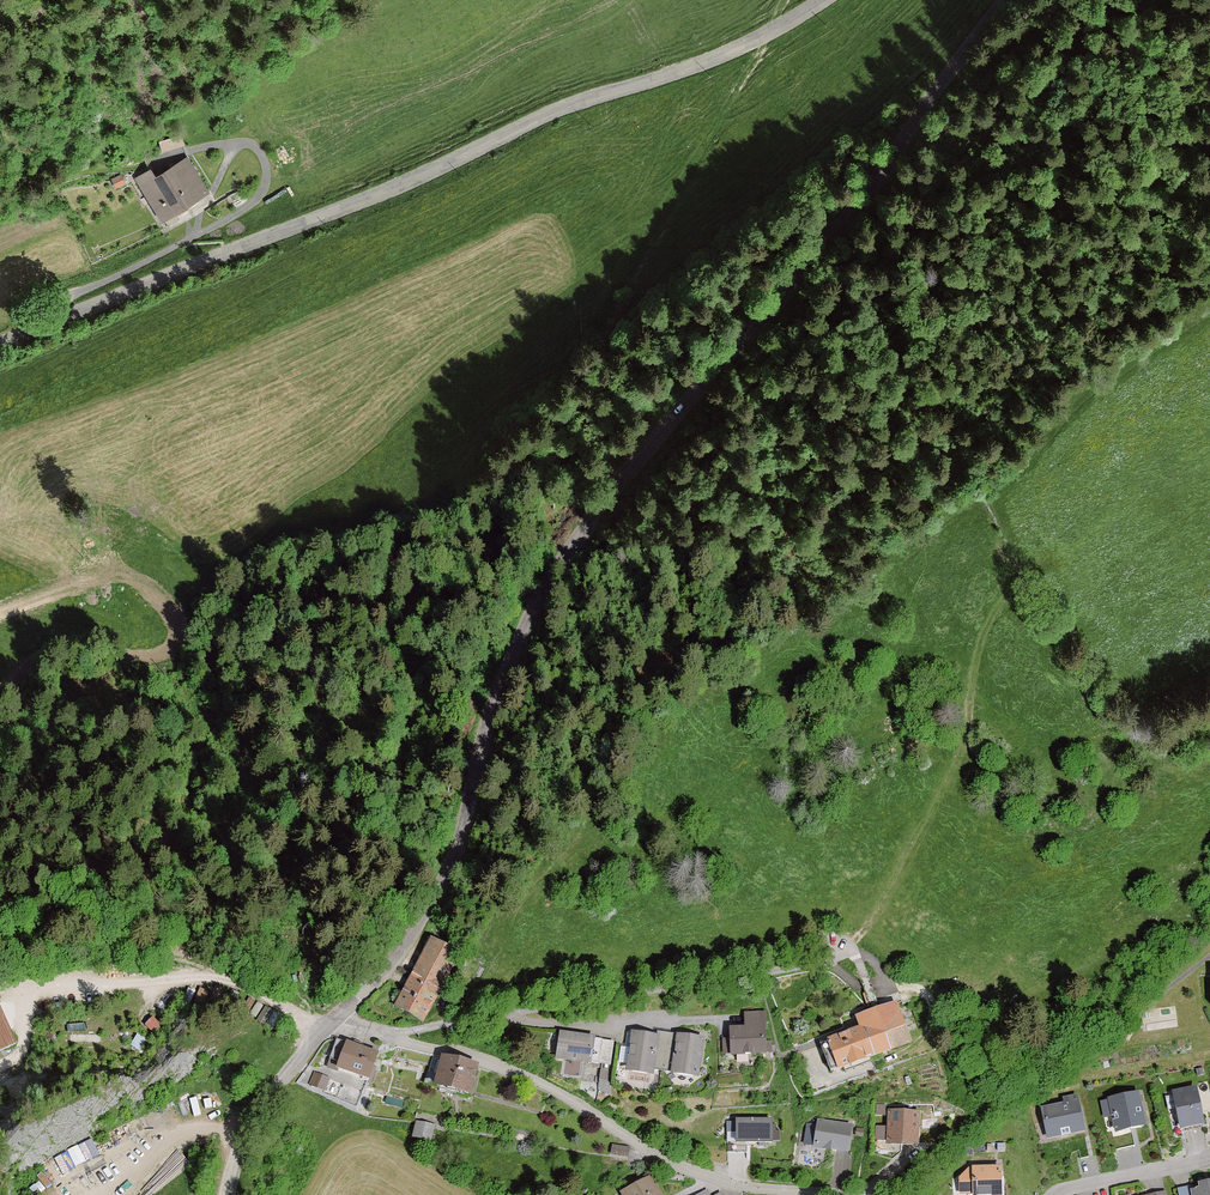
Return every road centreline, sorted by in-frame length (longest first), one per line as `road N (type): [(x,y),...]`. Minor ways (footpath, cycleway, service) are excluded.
road 1 (unclassified): [(332,1022),(412,935),(458,848),(513,652),(563,558),(609,492),(861,202),(1004,0)]
road 2 (track): [(302,997),(381,907),(394,861),(408,705),(468,548),(534,418),(695,165),(784,0)]
road 3 (unclassified): [(827,0),(715,60),(580,102),(386,192),(0,344)]
road 4 (residential): [(815,1194),(735,1186),(678,1168),(525,1076),(332,1022)]
road 5 (track): [(1003,594),(979,640),(968,729),(885,900),(845,946)]
road 6 (track): [(319,1035),(265,997),(223,982),(48,995),(30,1006),(22,1057),(0,1072)]
road 7 (unclassified): [(223,1194),(259,1109),(332,1022)]
road 8 (residential): [(1209,1160),(1056,1194)]

